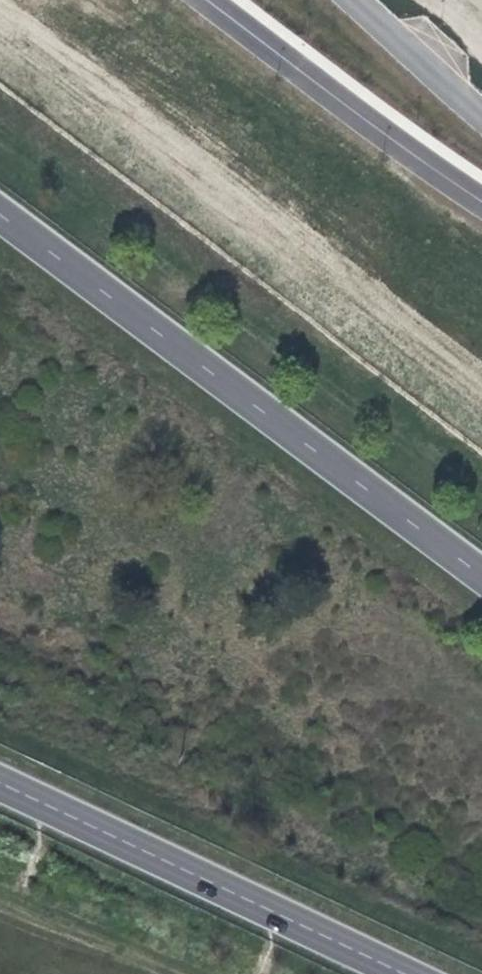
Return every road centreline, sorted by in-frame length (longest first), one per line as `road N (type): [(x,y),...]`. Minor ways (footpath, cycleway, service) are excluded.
road 1 (primary): [(481,576),(0,217)]
road 2 (primary): [(0,783),(403,973)]
road 3 (unclassified): [(358,0),(481,106)]

